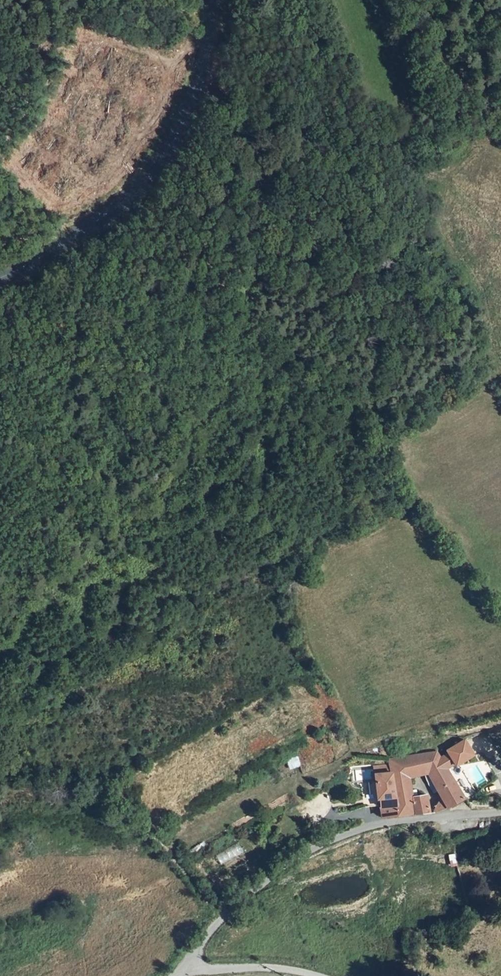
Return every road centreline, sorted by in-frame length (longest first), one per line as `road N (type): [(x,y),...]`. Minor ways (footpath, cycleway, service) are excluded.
road 1 (tertiary): [(211,0),(206,59),(160,163),(114,209),(0,277)]
road 2 (unclassified): [(500,811),(405,819),(305,850),(220,921),(186,969)]
road 3 (unclassified): [(186,969),(276,968),(318,975)]

